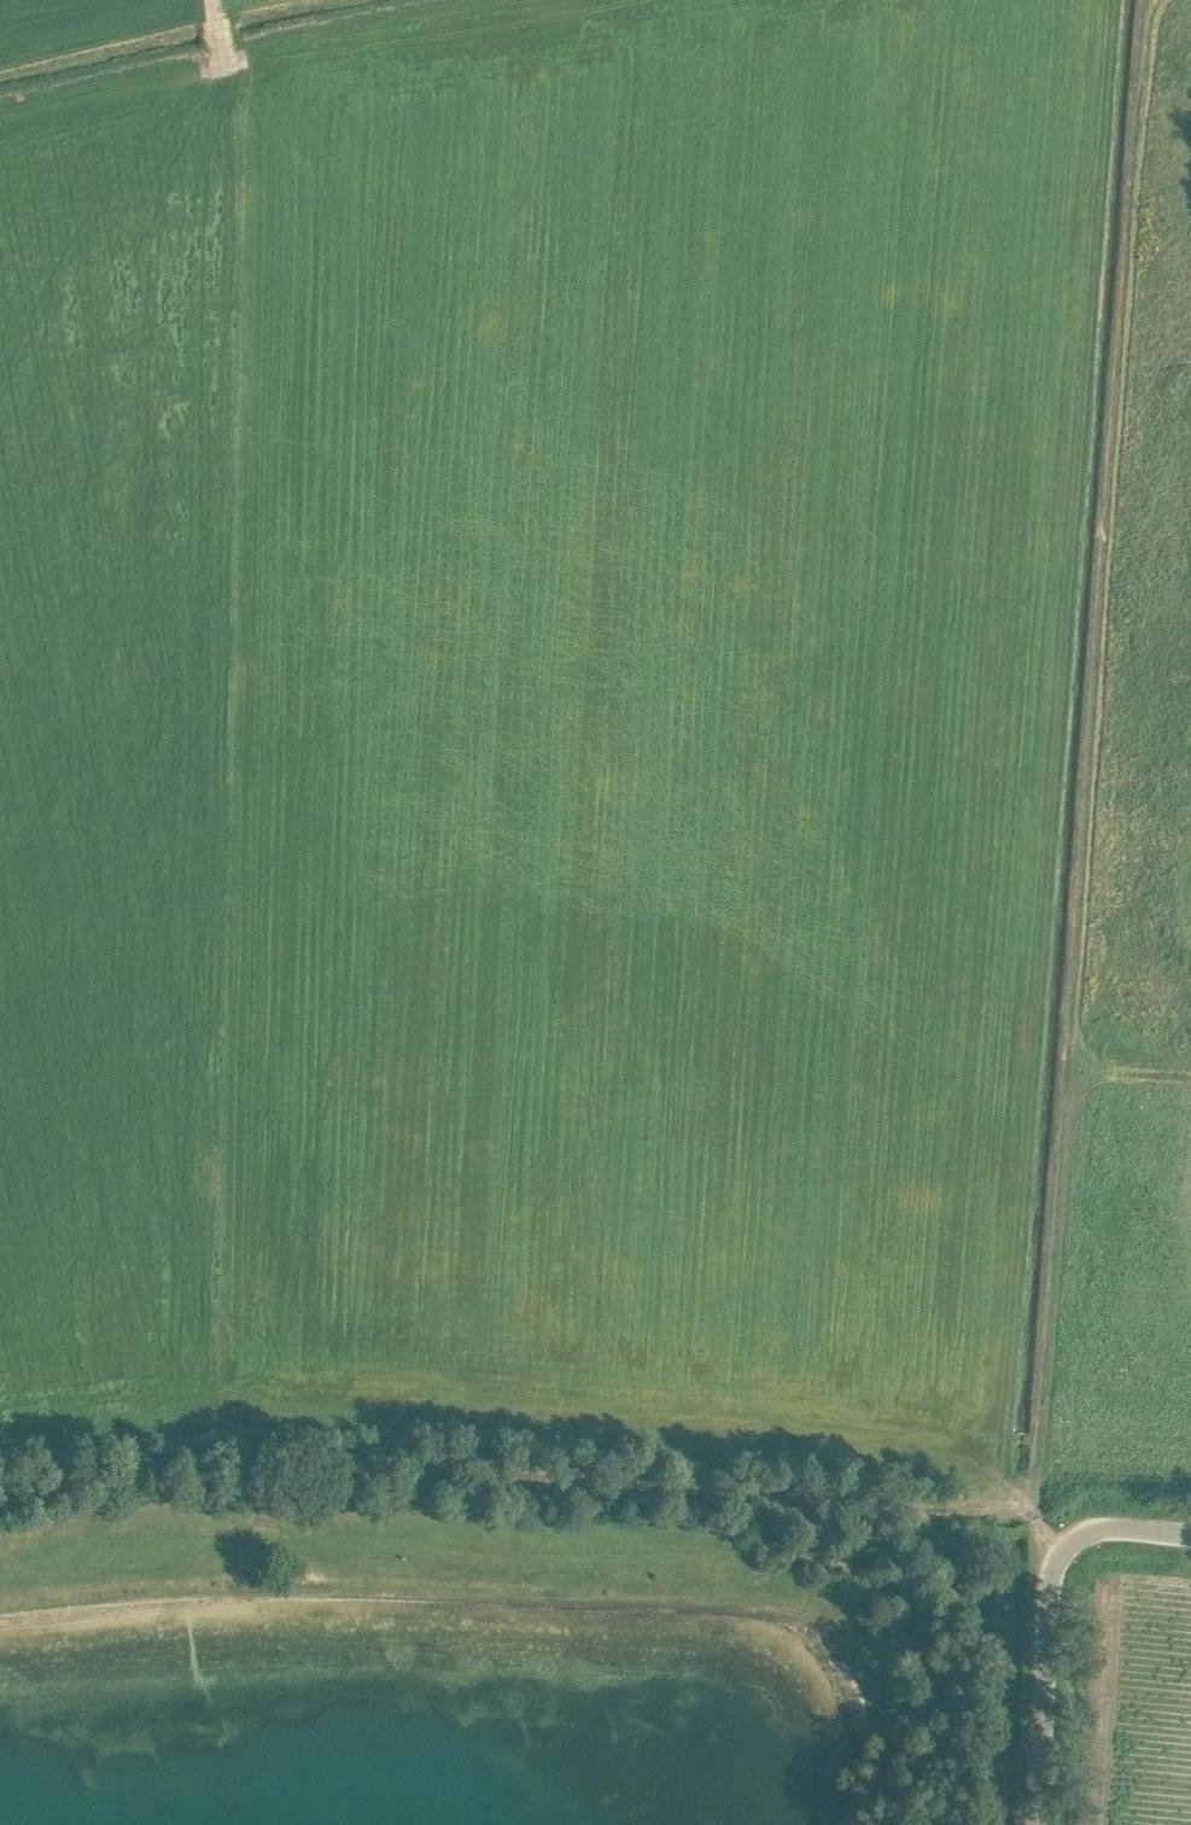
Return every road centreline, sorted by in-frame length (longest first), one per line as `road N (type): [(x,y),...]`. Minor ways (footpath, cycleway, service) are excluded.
road 1 (unclassified): [(1036,1824),(1052,1574),(1067,1542),(1115,1530)]
road 2 (track): [(220,66),(527,0)]
road 3 (track): [(0,115),(220,66)]

